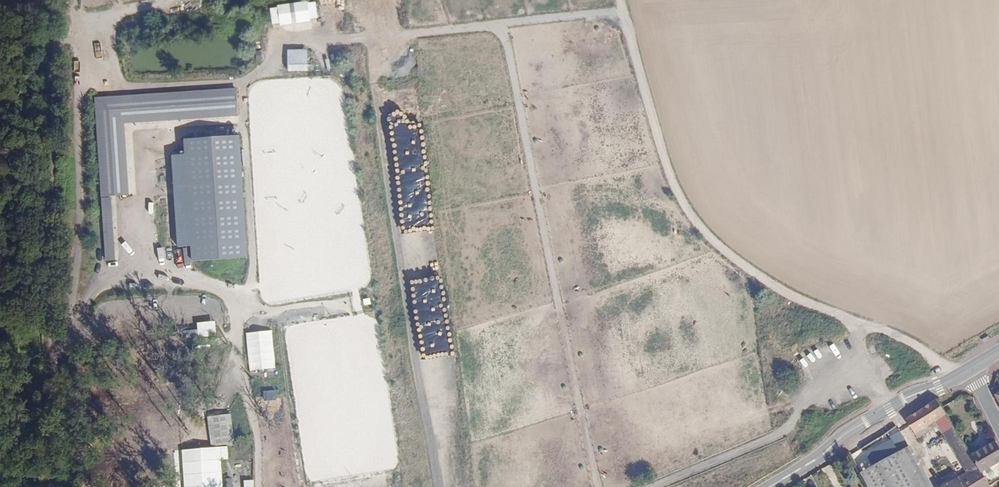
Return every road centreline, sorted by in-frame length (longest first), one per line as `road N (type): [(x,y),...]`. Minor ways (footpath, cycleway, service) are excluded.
road 1 (track): [(623,10),(284,42),(270,65),(239,80),(79,89),(76,0)]
road 2 (track): [(620,0),(668,169),(690,215),(768,283),(920,347),(953,378)]
road 3 (track): [(375,5),(373,86),(438,486)]
road 4 (track): [(601,486),(503,22)]
road 5 (track): [(46,354),(102,286),(147,280),(136,135),(243,126)]
road 6 (track): [(46,354),(42,17)]
road 7 (track): [(239,80),(254,267),(243,300),(190,278),(147,280)]
road 8 (track): [(257,486),(259,438),(233,337),(243,300),(279,315),(357,302)]
road 9 (track): [(79,89),(81,250),(71,324)]
road 10 (secondary): [(970,369),(864,423),(768,486)]
road 11 (track): [(791,429),(648,486)]
road 12 (track): [(58,486),(46,354)]

